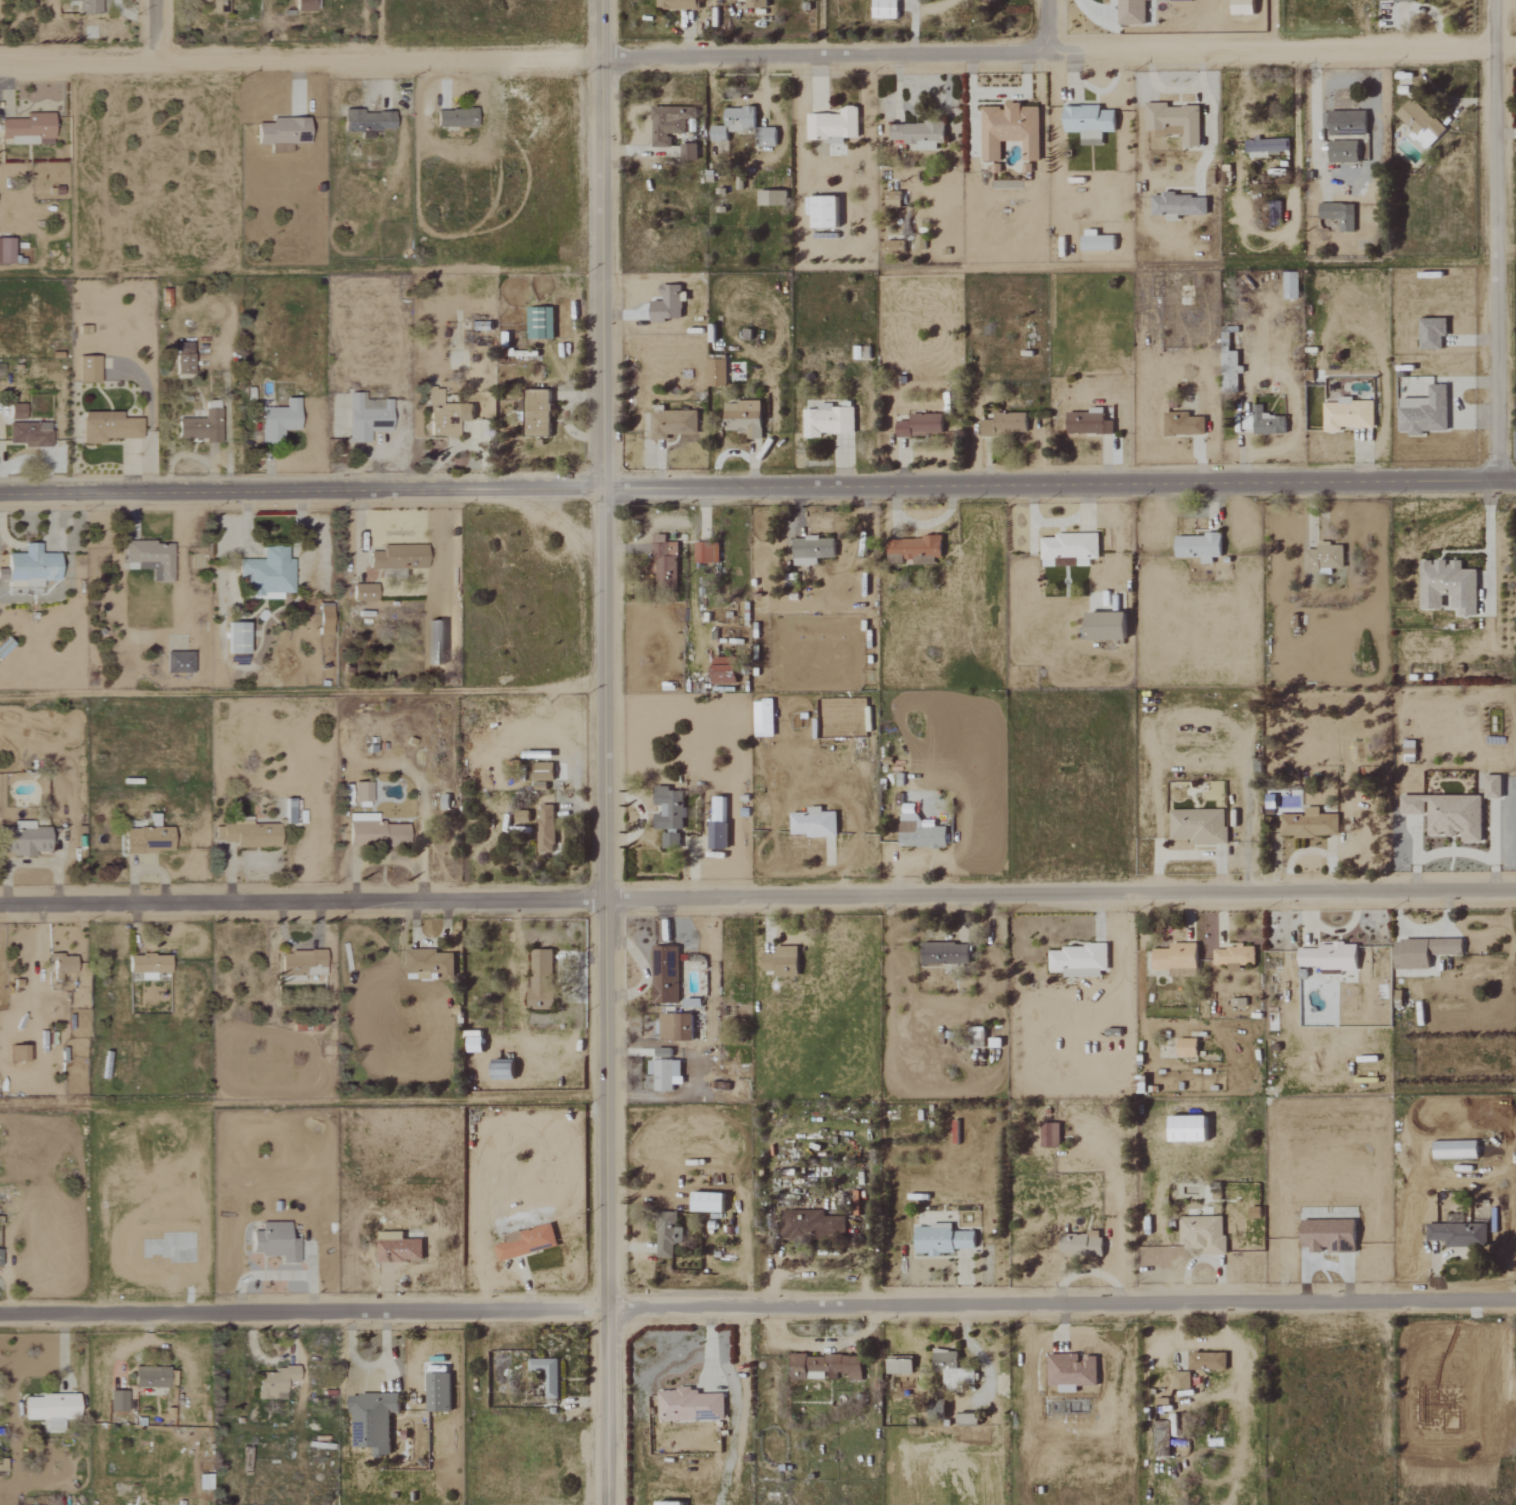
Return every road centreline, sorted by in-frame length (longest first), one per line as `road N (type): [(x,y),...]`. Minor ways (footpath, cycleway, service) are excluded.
road 1 (tertiary): [(1515,480),(0,492)]
road 2 (tertiary): [(605,1504),(599,0)]
road 3 (residential): [(1515,43),(599,56)]
road 4 (residential): [(602,904),(1515,891)]
road 5 (residential): [(605,1308),(1515,1296)]
road 6 (residential): [(0,1313),(605,1308)]
road 7 (residential): [(0,907),(602,904)]
road 8 (residential): [(599,56),(0,59)]
road 9 (residential): [(1491,480),(1492,0)]

